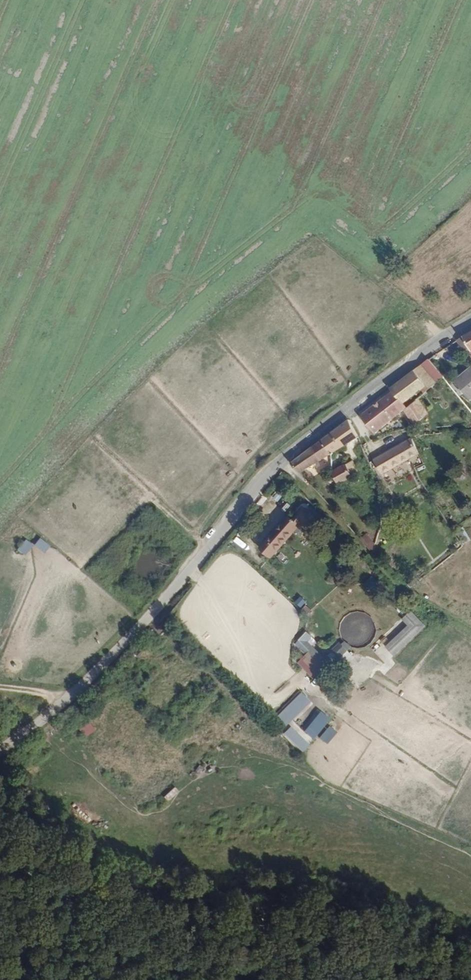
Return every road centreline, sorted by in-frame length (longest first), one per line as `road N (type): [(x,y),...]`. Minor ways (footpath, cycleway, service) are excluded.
road 1 (tertiary): [(470,323),(286,457),(92,677),(0,751)]

